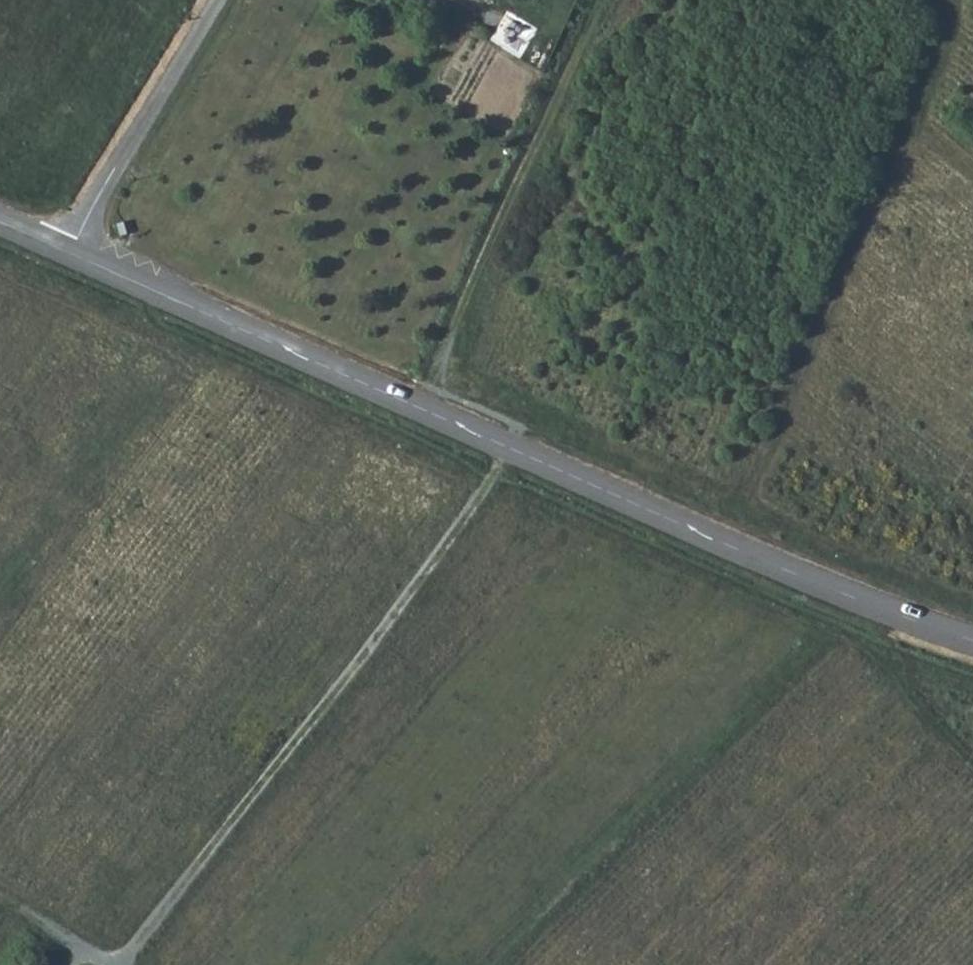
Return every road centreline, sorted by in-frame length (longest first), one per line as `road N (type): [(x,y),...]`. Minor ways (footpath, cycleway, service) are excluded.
road 1 (secondary): [(72,253),(721,541),(972,639)]
road 2 (track): [(123,964),(395,615),(512,449)]
road 3 (track): [(419,408),(604,0)]
road 4 (unclassified): [(72,253),(215,0)]

